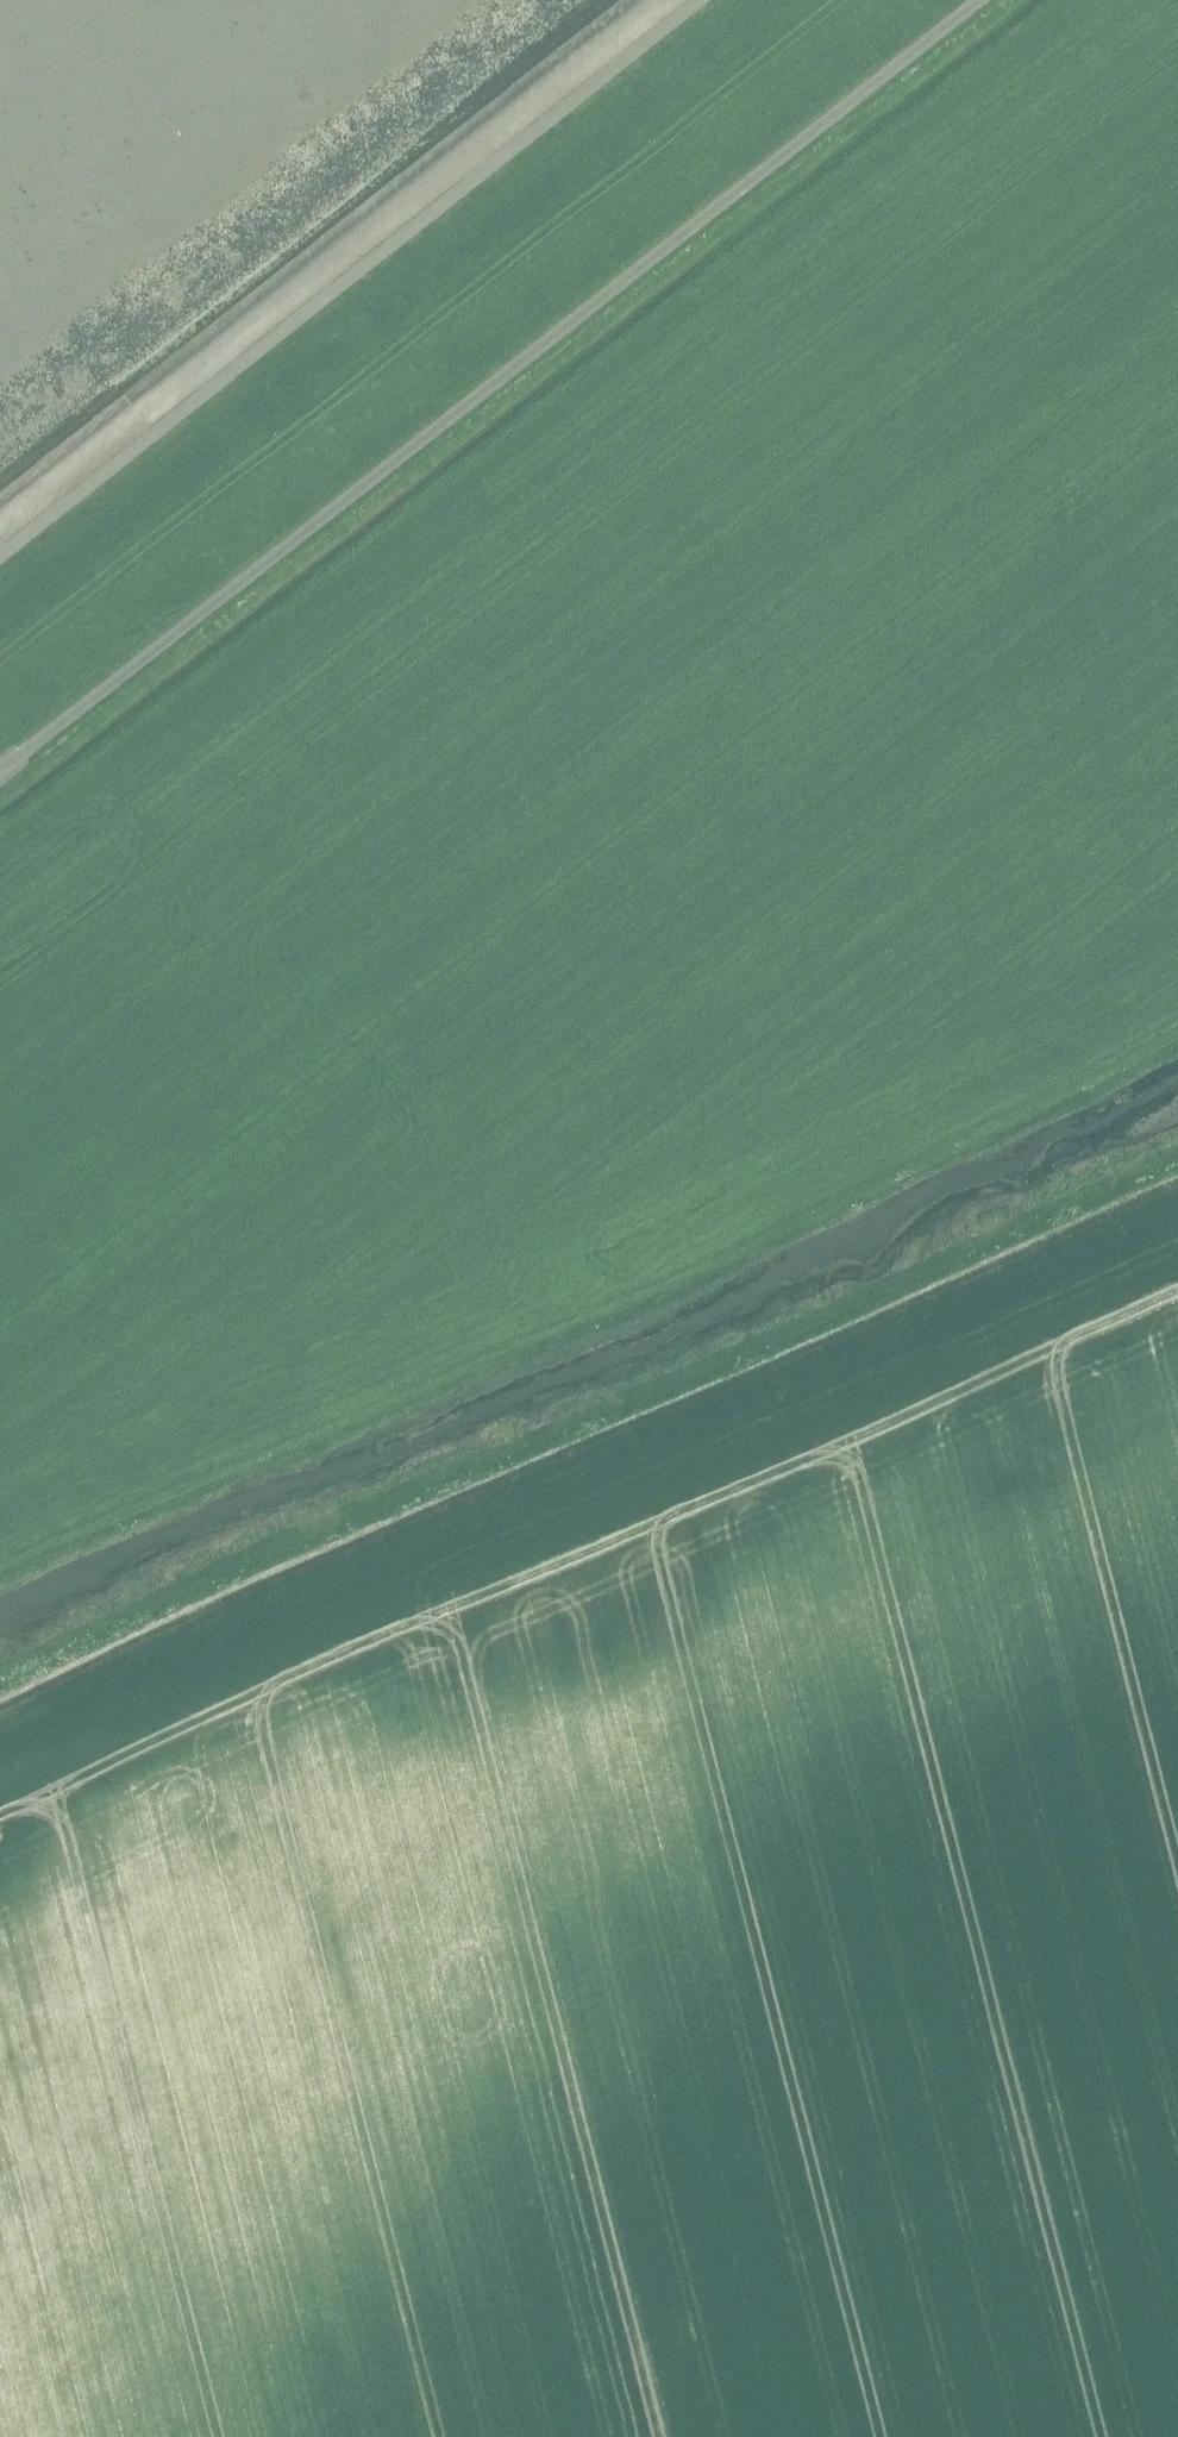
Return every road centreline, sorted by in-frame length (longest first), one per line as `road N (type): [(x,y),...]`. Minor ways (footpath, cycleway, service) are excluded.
road 1 (unclassified): [(0,775),(984,0)]

